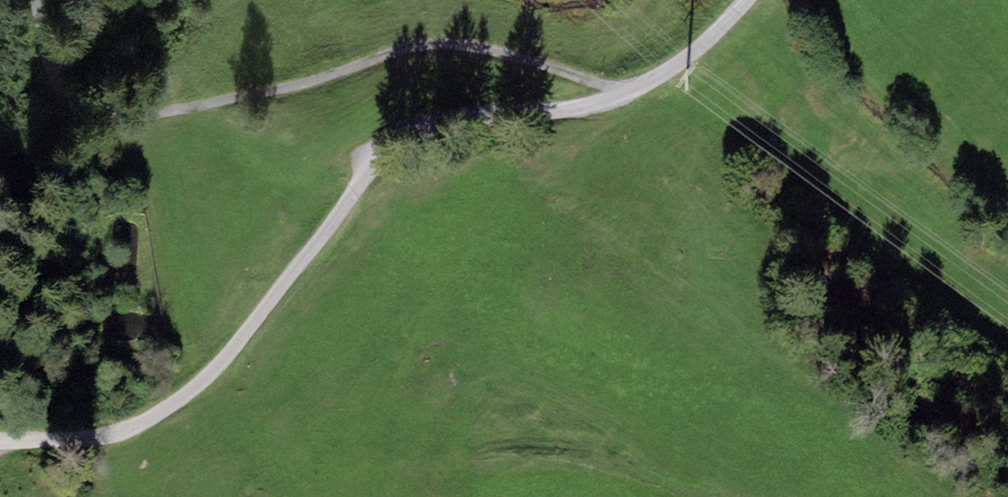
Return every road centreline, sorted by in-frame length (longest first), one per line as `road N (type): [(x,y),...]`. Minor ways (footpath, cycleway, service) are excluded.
road 1 (unclassified): [(741,0),(696,50),(631,95),(580,110),(458,121),(379,159),(213,371),(124,424),(0,454)]
road 2 (track): [(631,95),(460,45),(407,47),(319,78),(139,116),(81,96),(50,0)]

